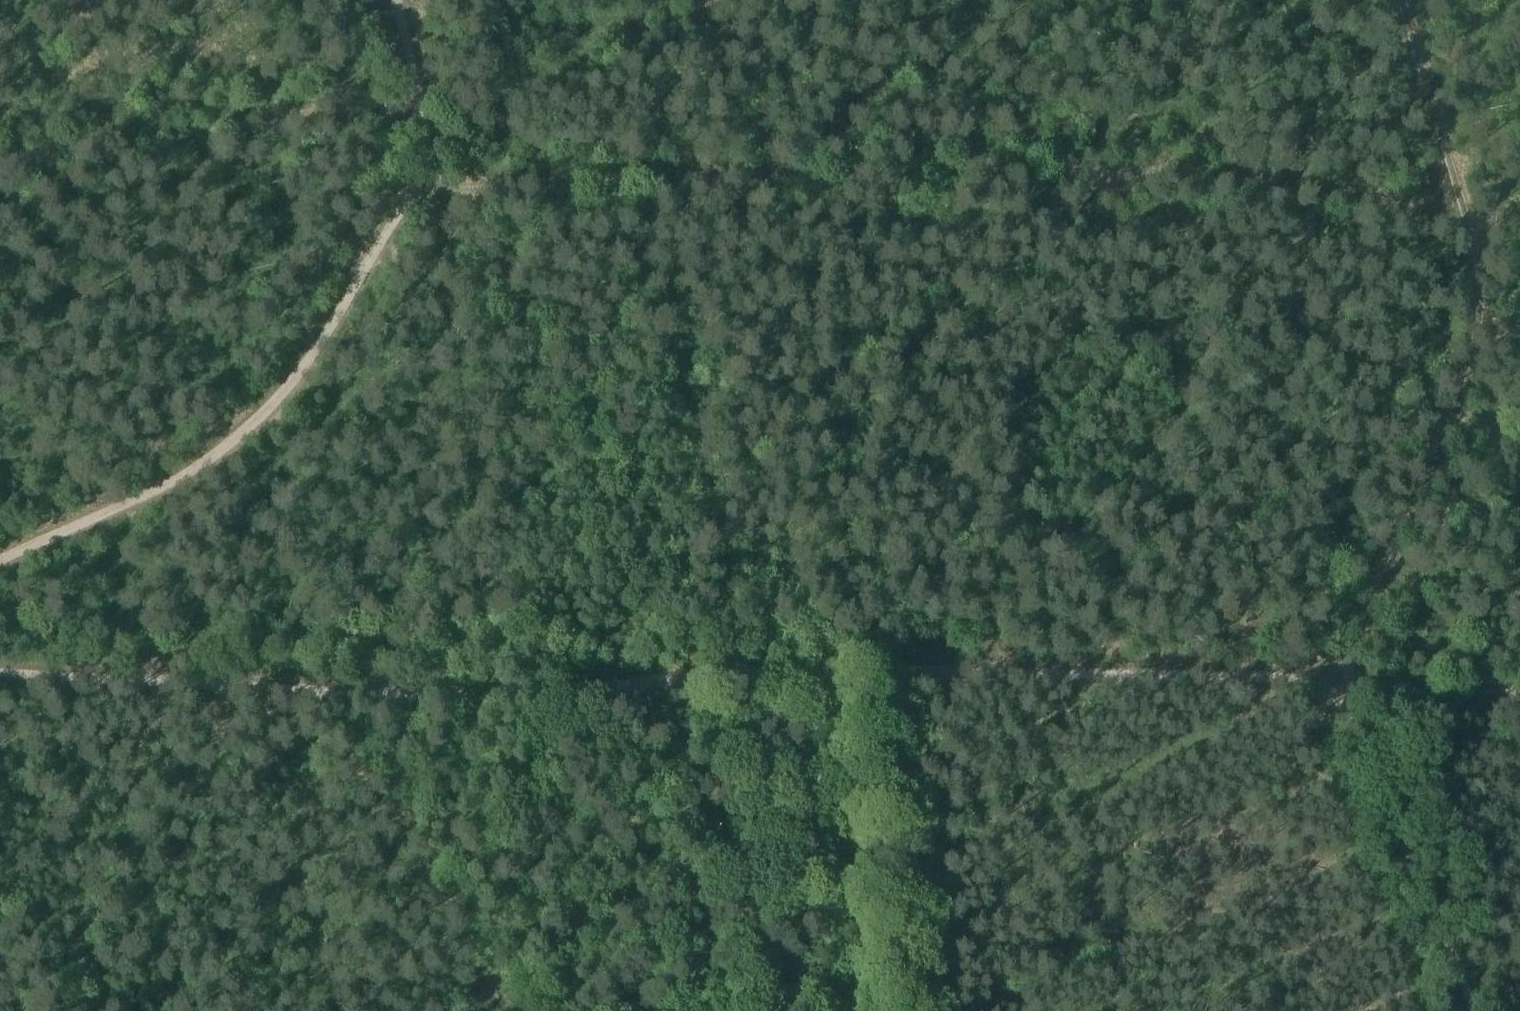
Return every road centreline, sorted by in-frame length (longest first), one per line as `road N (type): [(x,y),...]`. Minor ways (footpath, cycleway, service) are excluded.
road 1 (track): [(444,183),(1131,178),(1356,193),(1463,215)]
road 2 (track): [(0,673),(382,694),(548,695),(661,680)]
road 3 (track): [(428,180),(405,203),(290,390),(257,423),(167,486),(0,560)]
road 4 (track): [(428,180),(444,183),(493,289),(566,358),(586,394),(606,553),(656,639),(661,680)]
road 5 (track): [(867,674),(1215,677),(1342,688)]
road 6 (track): [(1399,0),(1476,267),(1478,338)]
road 7 (track): [(1474,1010),(1342,688)]
road 8 (track): [(661,680),(867,674)]
road 9 (track): [(394,0),(421,110),(428,180)]
road 10 (track): [(1342,688),(1519,694)]

